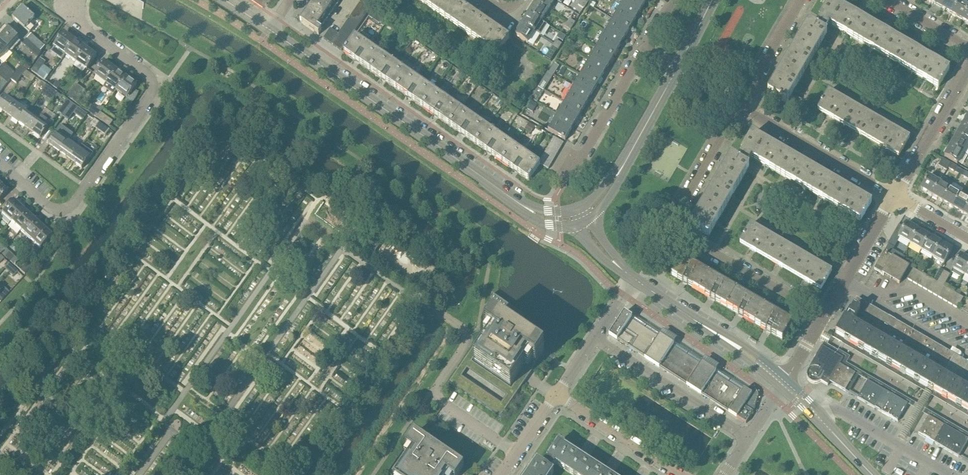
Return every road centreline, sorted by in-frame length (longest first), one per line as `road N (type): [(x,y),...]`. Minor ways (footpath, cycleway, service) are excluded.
road 1 (tertiary): [(581,216),(532,212),(269,30)]
road 2 (residential): [(0,164),(61,219),(156,83),(72,18),(70,4)]
road 3 (residential): [(824,316),(675,225),(739,106)]
road 4 (residential): [(516,454),(438,400),(438,386),(467,338),(437,311)]
road 5 (residential): [(750,436),(596,337)]
road 6 (tertiary): [(783,383),(635,279)]
road 7 (residential): [(894,194),(739,106)]
road 8 (tertiary): [(581,216),(618,176),(677,69)]
road 9 (residential): [(566,179),(644,50)]
road 10 (residential): [(681,474),(557,396)]
road 11 (residential): [(894,194),(967,70)]
road 12 (tertiary): [(872,474),(783,383)]
road 13 (residential): [(739,106),(800,0)]

